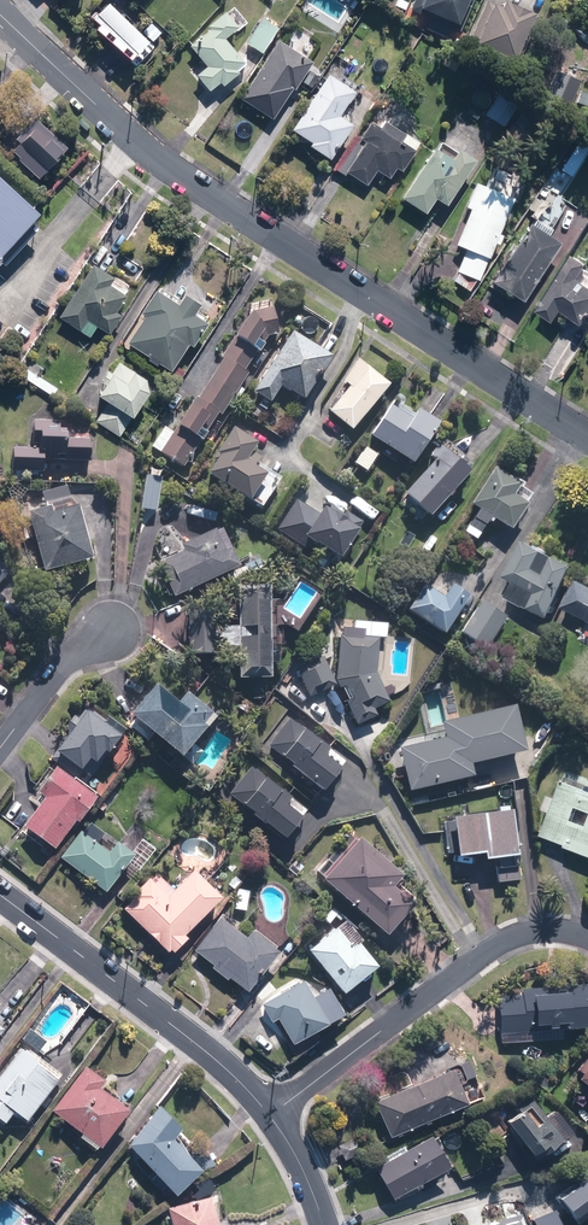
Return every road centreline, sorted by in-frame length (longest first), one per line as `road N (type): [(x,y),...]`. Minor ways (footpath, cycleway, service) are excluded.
road 1 (residential): [(587,435),(199,183),(136,137),(0,11)]
road 2 (residential): [(587,937),(540,931),(512,938),(269,1114)]
road 3 (residential): [(269,1114),(205,1051),(0,895)]
road 4 (residential): [(112,626),(61,670),(0,750)]
road 5 (residential): [(324,1224),(269,1114)]

